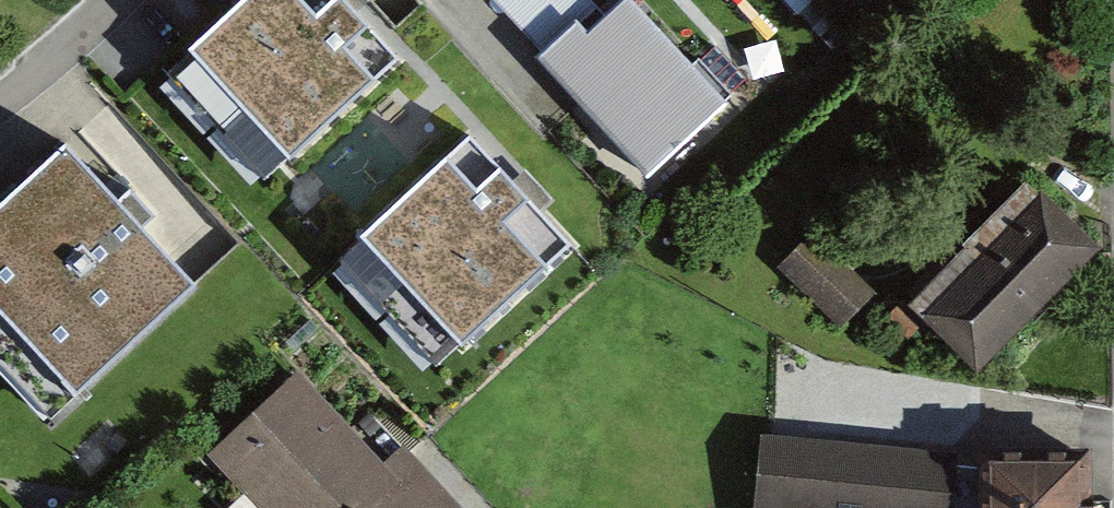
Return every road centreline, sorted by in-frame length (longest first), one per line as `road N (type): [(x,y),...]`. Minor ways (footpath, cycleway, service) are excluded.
road 1 (residential): [(0,102),(117,0)]

